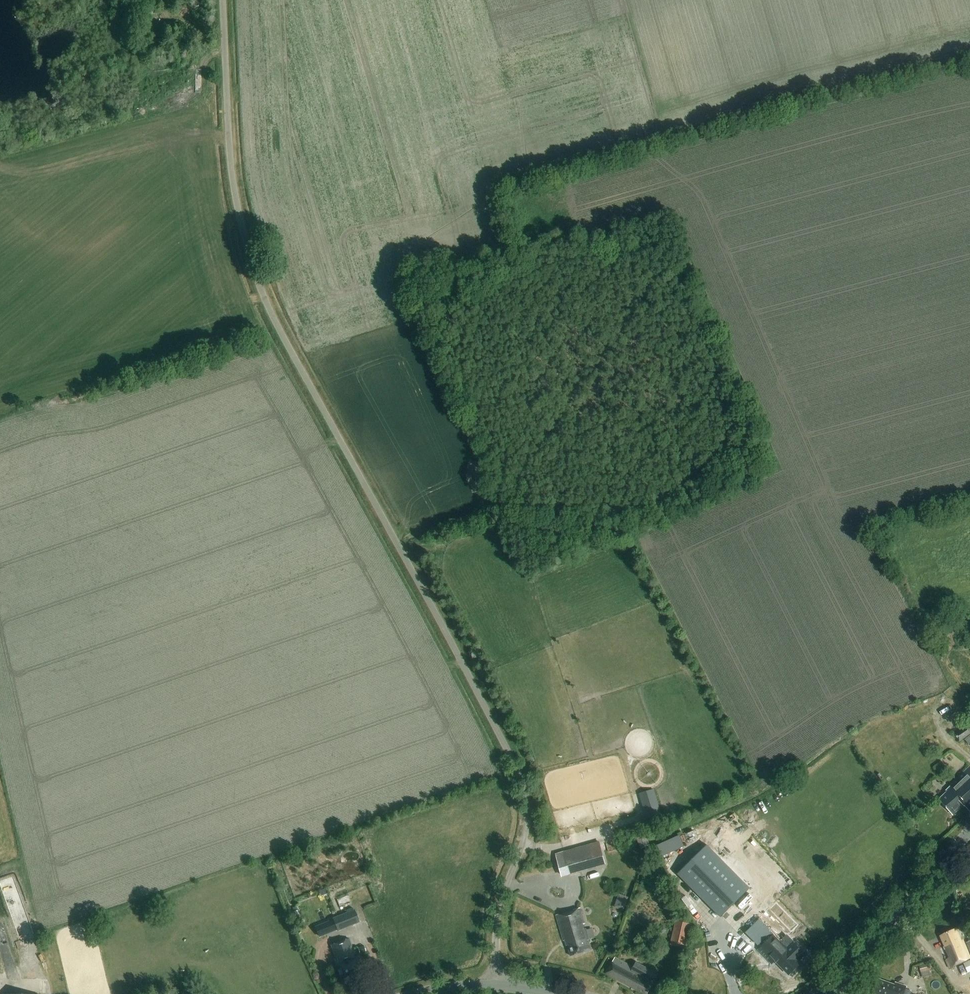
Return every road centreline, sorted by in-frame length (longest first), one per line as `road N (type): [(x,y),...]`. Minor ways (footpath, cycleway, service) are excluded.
road 1 (unclassified): [(495,984),(500,899),(525,838),(526,794),(257,278),(232,183),(222,0)]
road 2 (tertiary): [(837,981),(969,832)]

